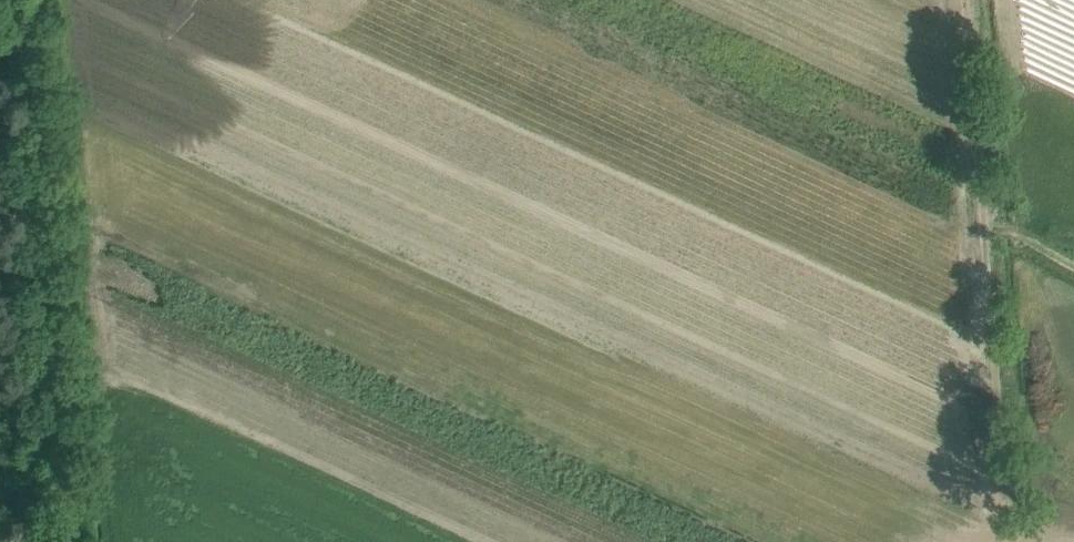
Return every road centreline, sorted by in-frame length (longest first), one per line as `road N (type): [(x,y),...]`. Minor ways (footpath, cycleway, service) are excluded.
road 1 (track): [(65,541),(15,0)]
road 2 (track): [(994,240),(1019,541)]
road 3 (track): [(975,0),(994,240)]

